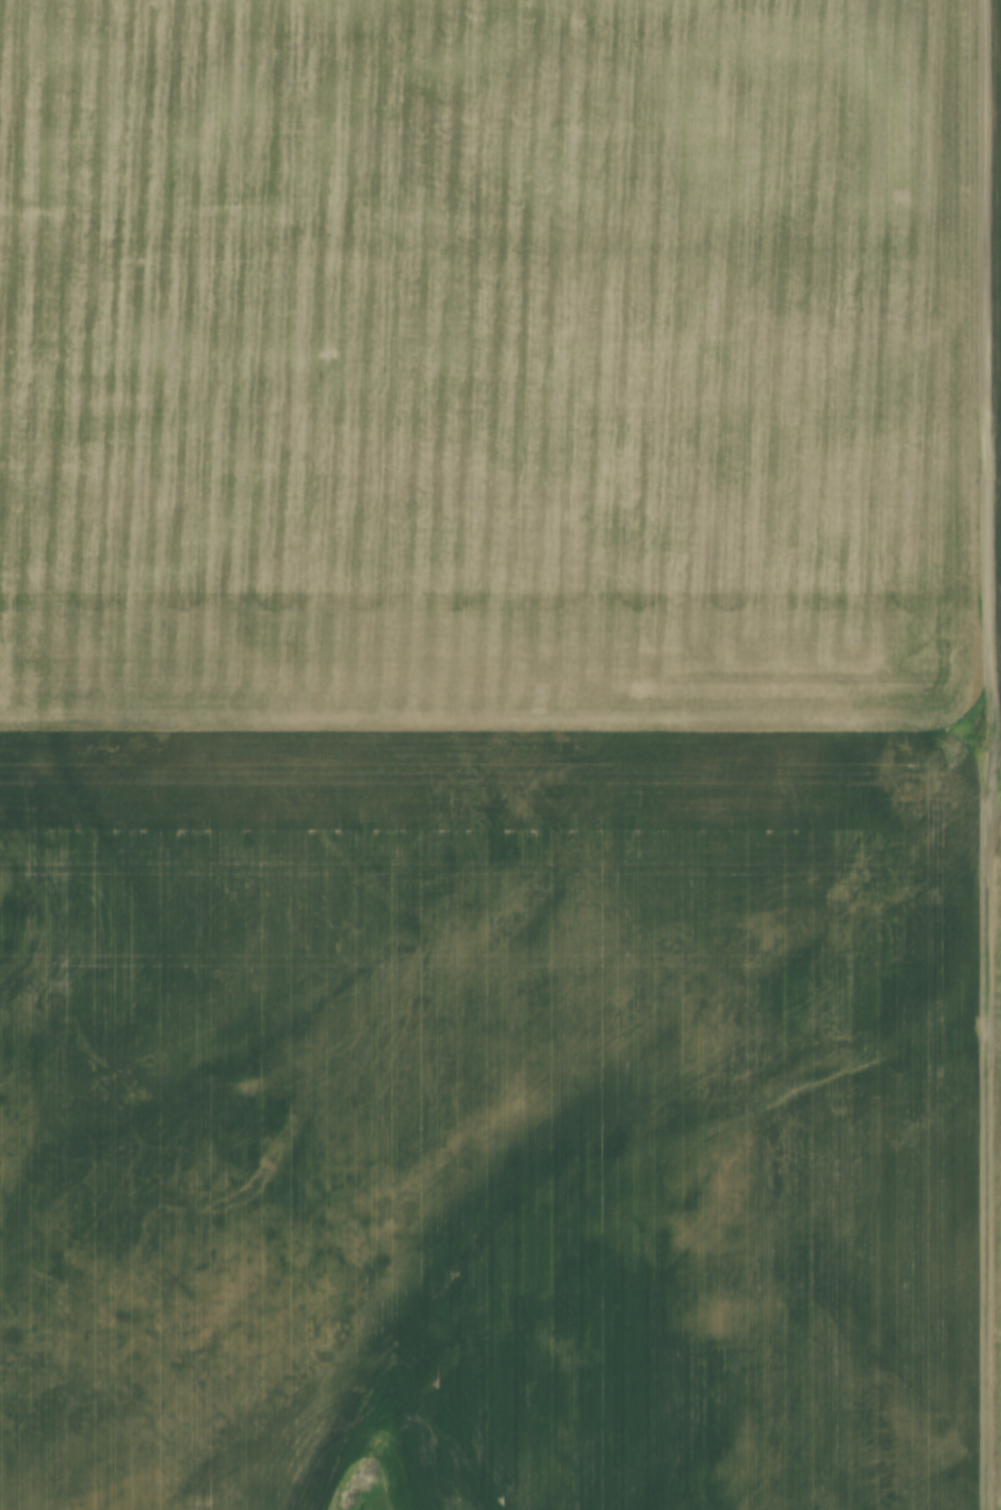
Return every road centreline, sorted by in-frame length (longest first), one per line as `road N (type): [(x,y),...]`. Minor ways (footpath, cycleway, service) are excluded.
road 1 (track): [(992,1509),(993,0)]

